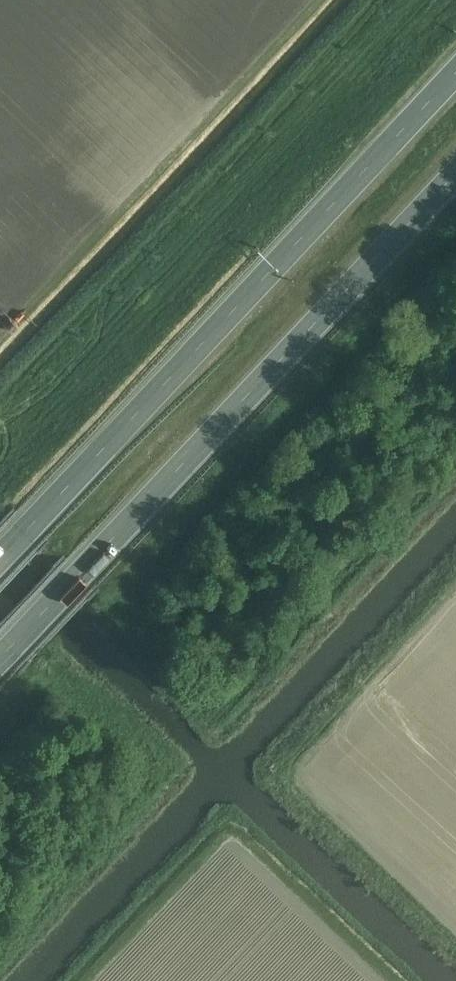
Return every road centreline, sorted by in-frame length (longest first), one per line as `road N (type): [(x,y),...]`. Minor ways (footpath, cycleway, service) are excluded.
road 1 (trunk): [(0,663),(455,178)]
road 2 (trunk): [(455,73),(0,557)]

